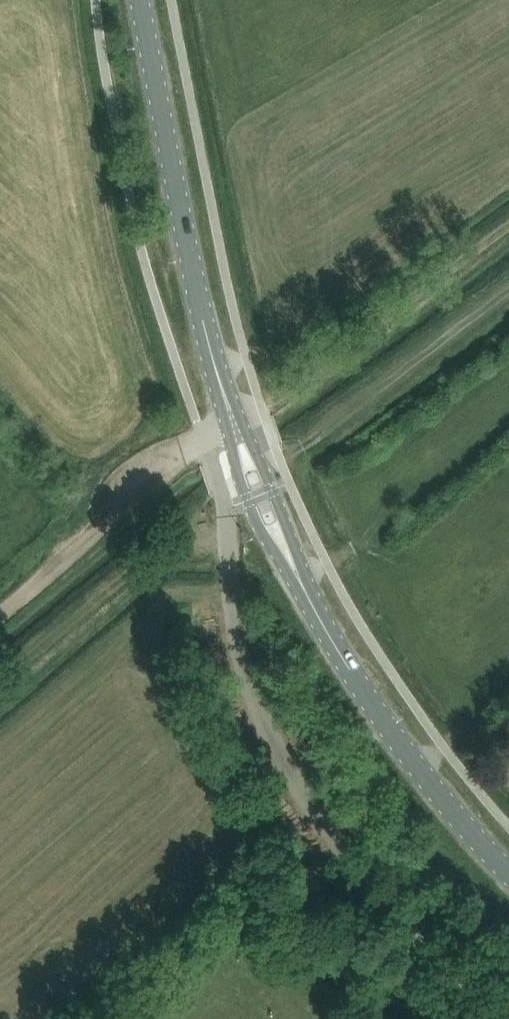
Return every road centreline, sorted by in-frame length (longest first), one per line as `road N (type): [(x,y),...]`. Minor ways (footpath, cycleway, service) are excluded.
road 1 (unclassified): [(487,1018),(287,766),(235,627),(226,508)]
road 2 (secondary): [(210,349),(134,0)]
road 3 (secondary): [(508,875),(380,719),(306,590)]
road 4 (track): [(0,619),(206,443)]
road 5 (track): [(508,224),(313,371)]
road 6 (secondary): [(228,429),(263,537),(306,590)]
road 7 (secondary): [(306,590),(241,422)]

